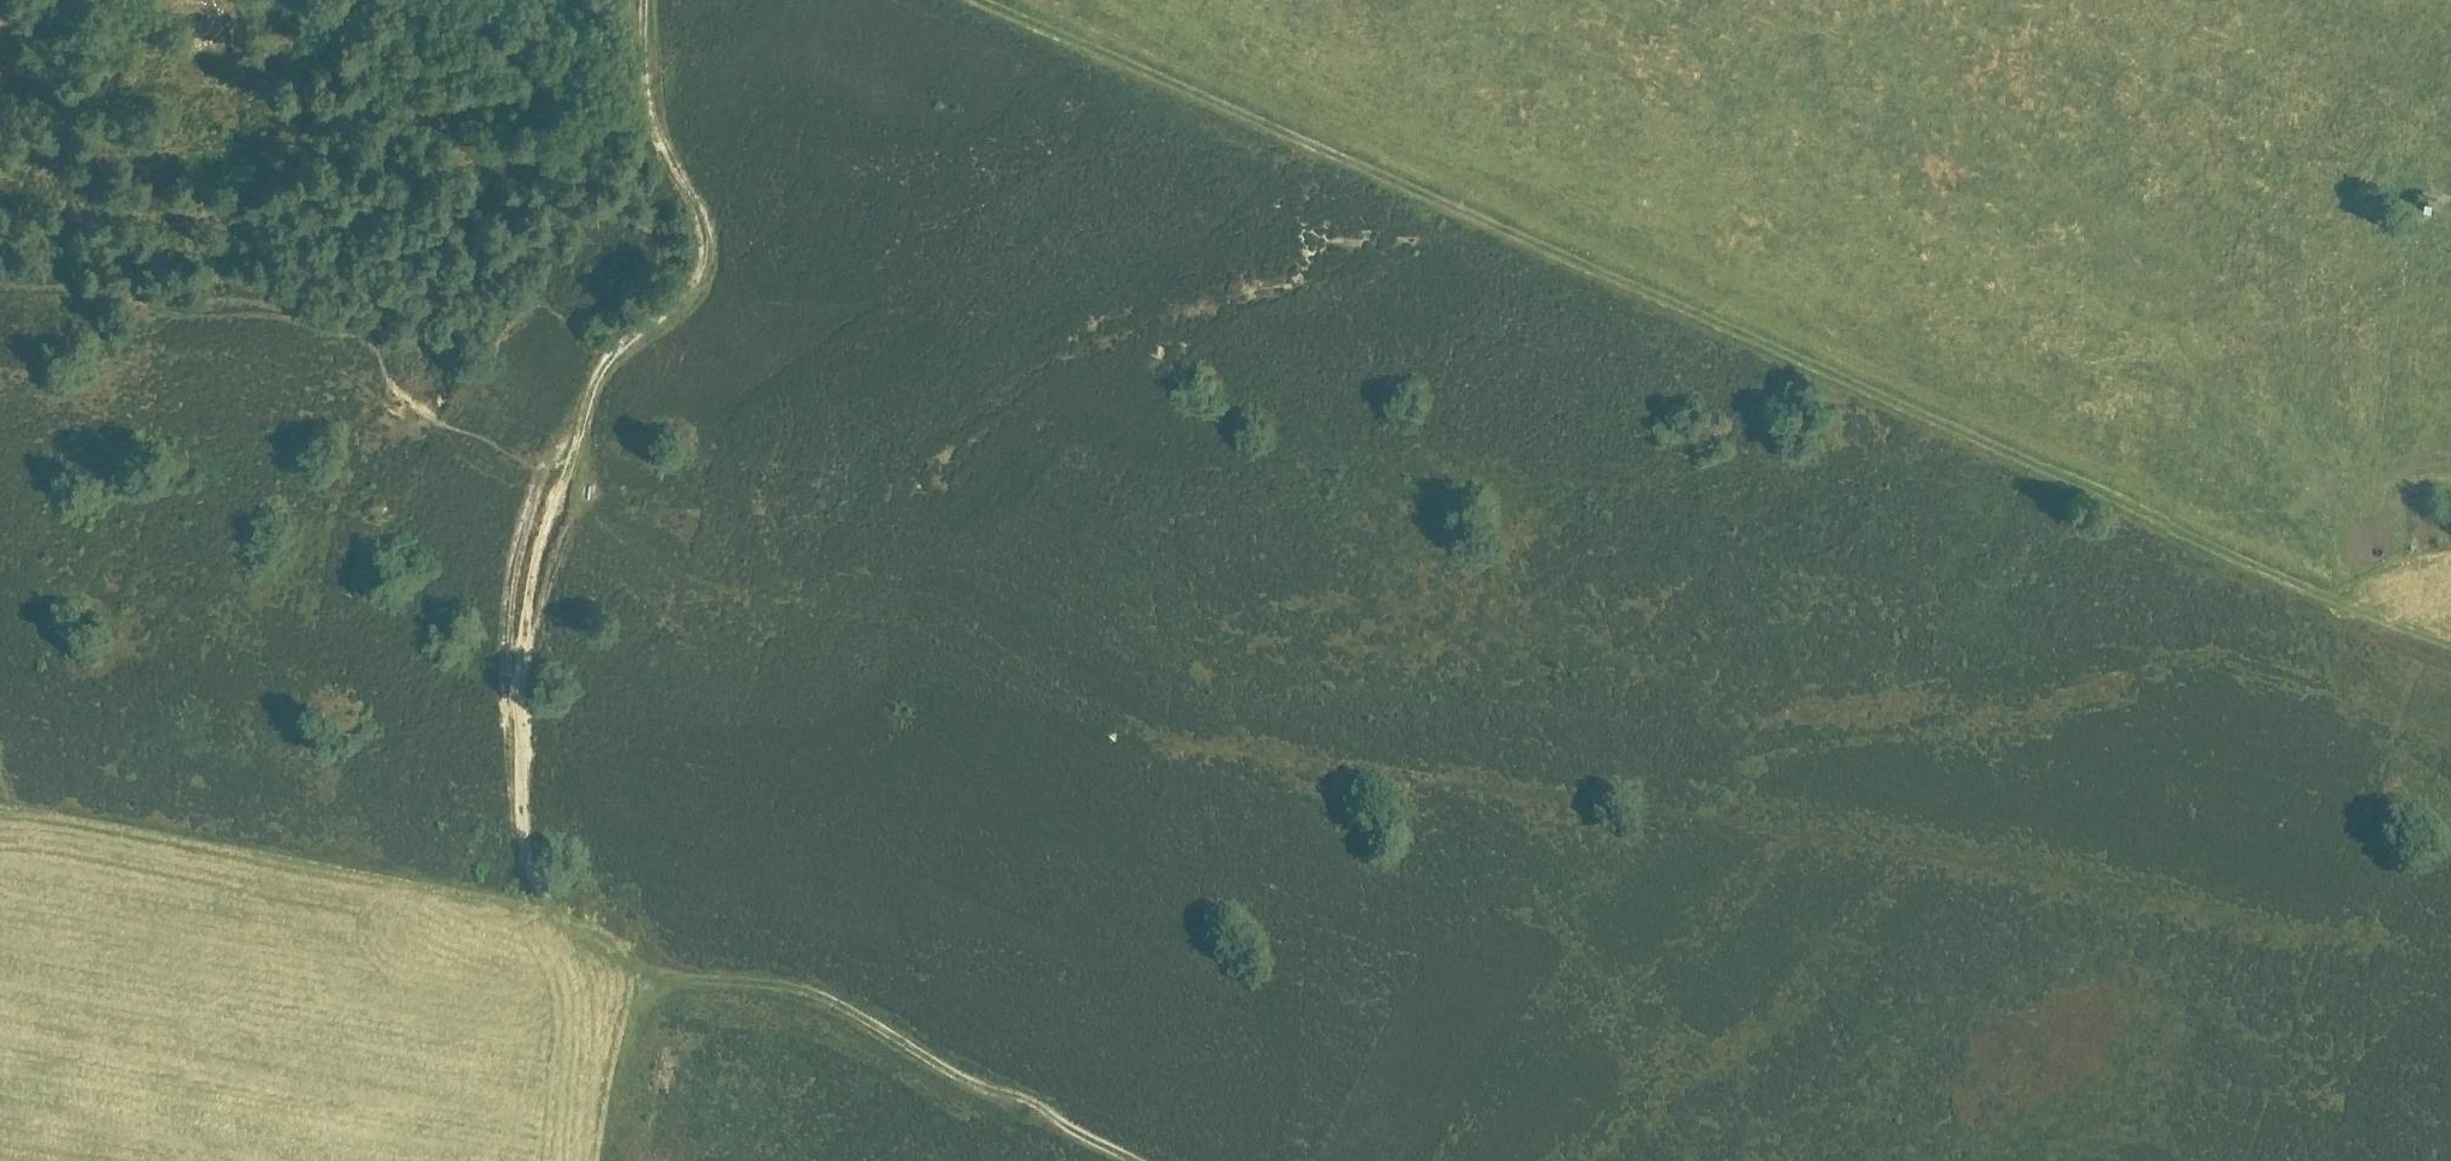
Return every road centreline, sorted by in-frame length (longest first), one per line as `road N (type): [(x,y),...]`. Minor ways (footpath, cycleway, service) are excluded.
road 1 (track): [(650,0),(646,93),(702,219),(691,283),(608,347),(534,518),(517,667),(530,873),(668,976),(818,1006),(1134,1160)]
road 2 (track): [(970,0),(2450,632)]
road 3 (track): [(668,976),(627,1042),(608,1160)]

